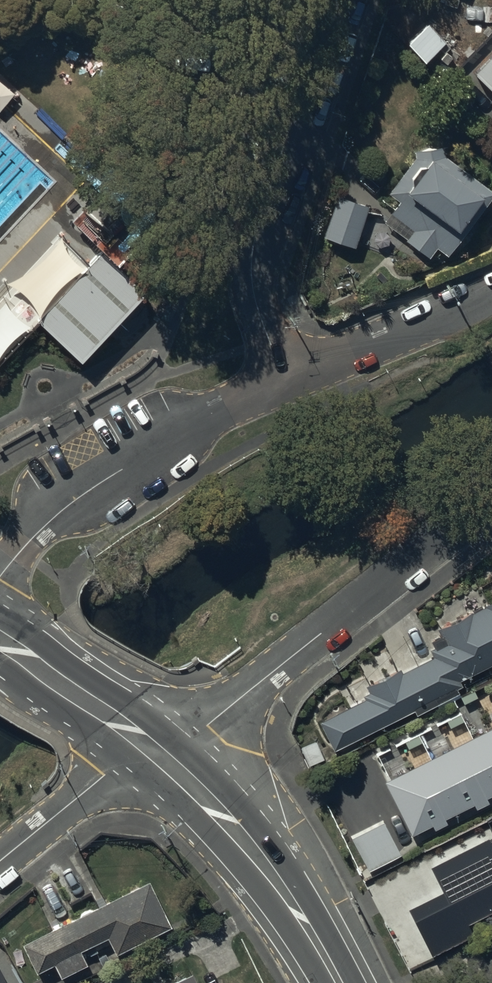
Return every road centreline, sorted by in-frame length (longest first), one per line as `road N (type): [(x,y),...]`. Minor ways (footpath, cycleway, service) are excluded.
road 1 (unclassified): [(491,496),(217,714),(153,748)]
road 2 (residential): [(334,0),(253,252),(257,306),(285,378)]
road 3 (residential): [(285,378),(114,474),(65,508),(0,574)]
road 4 (secondary): [(153,748),(239,831),(341,982)]
road 5 (residential): [(491,289),(285,378)]
road 6 (unclassified): [(153,748),(100,776),(0,861)]
road 7 (secondary): [(0,639),(153,748)]

